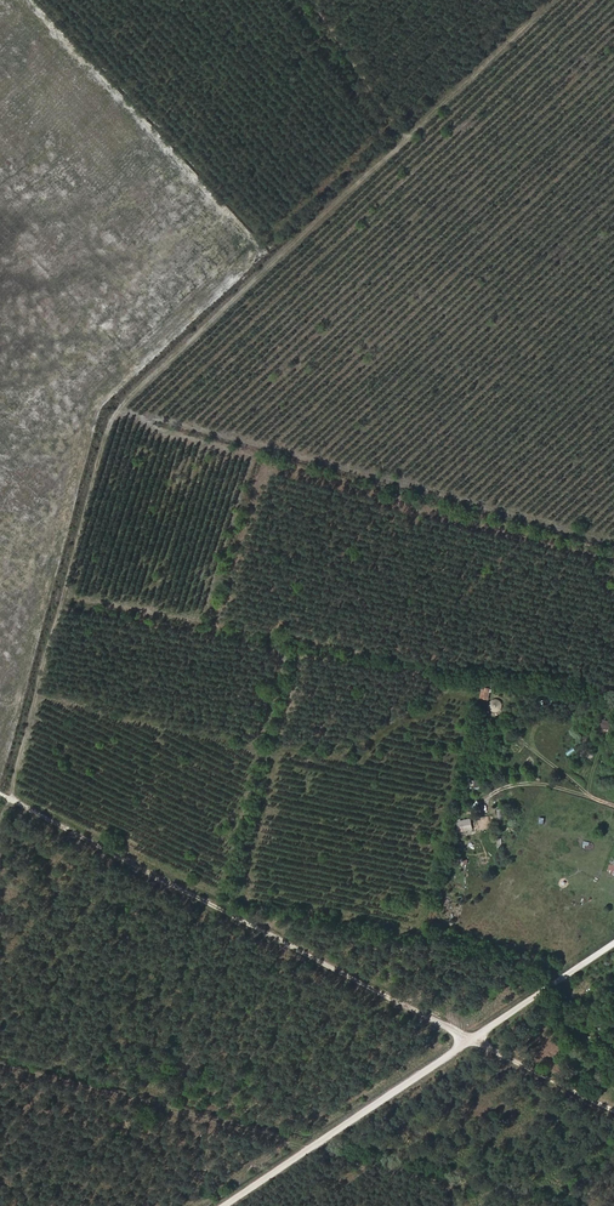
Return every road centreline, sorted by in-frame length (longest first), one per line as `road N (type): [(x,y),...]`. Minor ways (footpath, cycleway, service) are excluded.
road 1 (track): [(0,793),(613,1110)]
road 2 (track): [(613,944),(226,1205)]
road 3 (track): [(321,0),(411,135)]

